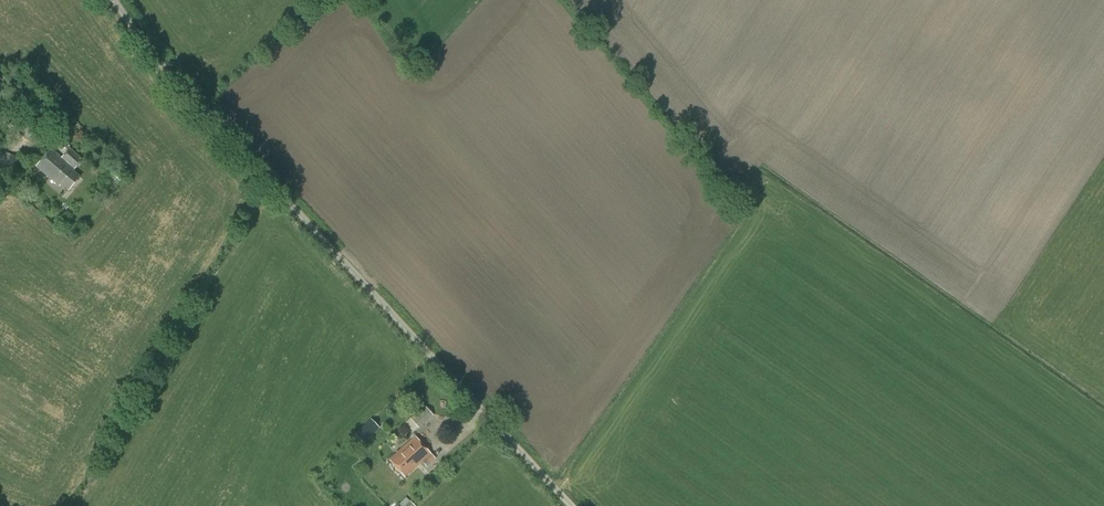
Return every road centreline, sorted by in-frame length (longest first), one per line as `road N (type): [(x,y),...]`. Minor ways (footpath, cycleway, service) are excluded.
road 1 (unclassified): [(567,505),(160,65),(112,0)]

